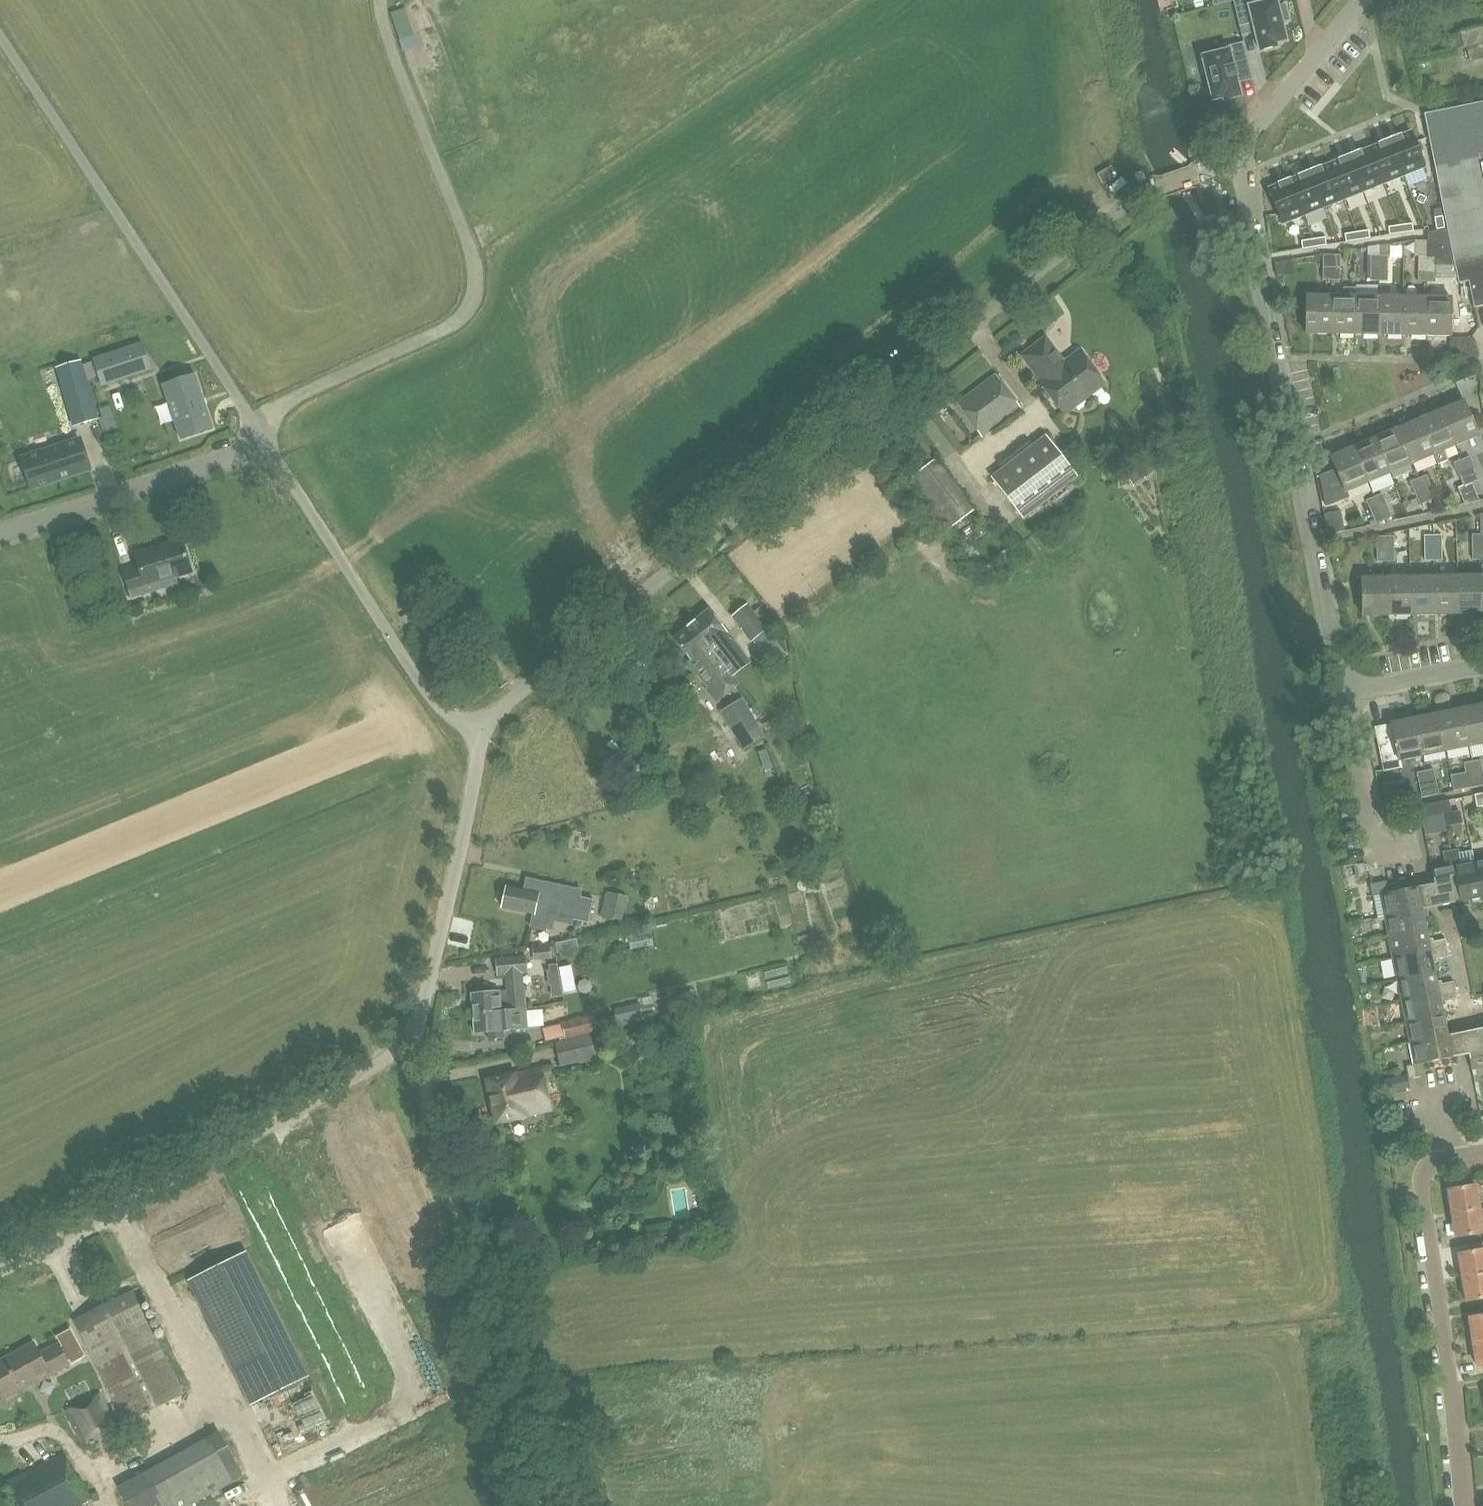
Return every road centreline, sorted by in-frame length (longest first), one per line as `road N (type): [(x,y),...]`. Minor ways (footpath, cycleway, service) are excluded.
road 1 (unclassified): [(481,726),(1143,193)]
road 2 (unclassified): [(0,1272),(360,1075),(408,1041),(421,1014),(481,726)]
road 3 (unclassified): [(259,432),(286,405),(440,332),(472,306),(469,250),(376,0)]
road 4 (residential): [(1344,698),(1235,156)]
road 5 (track): [(548,1505),(408,1041)]
road 6 (unclassified): [(0,32),(259,432)]
road 7 (residential): [(1463,1505),(1421,1177),(1431,1161),(1452,1156)]
road 8 (unclassified): [(481,726),(446,716),(268,446)]
road 9 (unclassified): [(268,446),(0,532)]
road 10 (residential): [(1419,855),(1384,862),(1344,698)]
road 11 (residential): [(1235,156),(1362,0)]
road 12 (residential): [(1482,667),(1344,698)]

